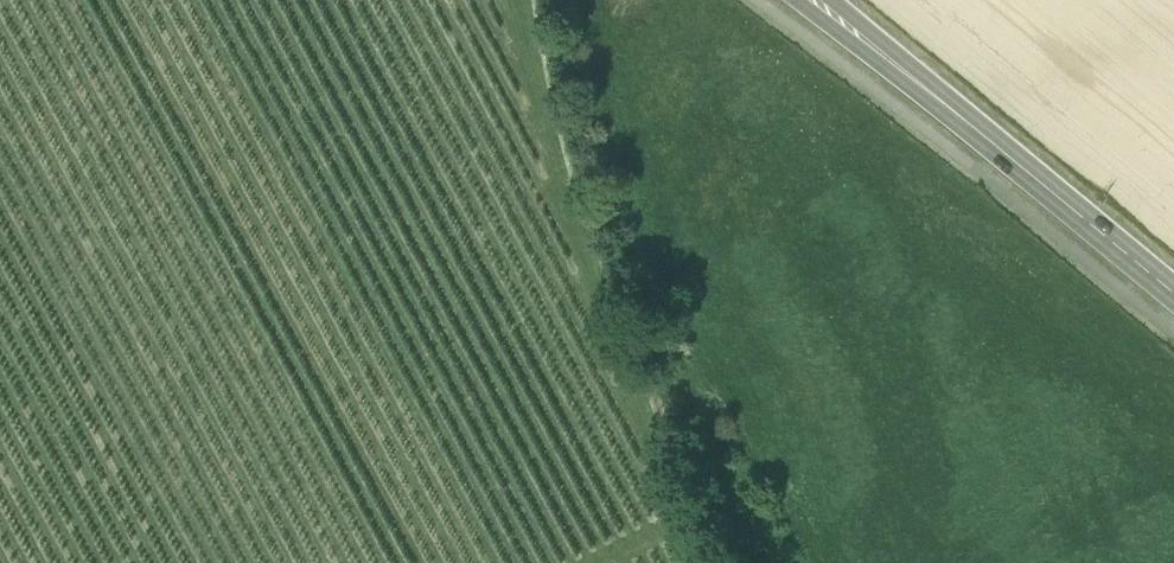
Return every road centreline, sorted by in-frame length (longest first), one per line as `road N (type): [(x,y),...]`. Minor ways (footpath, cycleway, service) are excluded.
road 1 (tertiary): [(1173,294),(812,0)]

